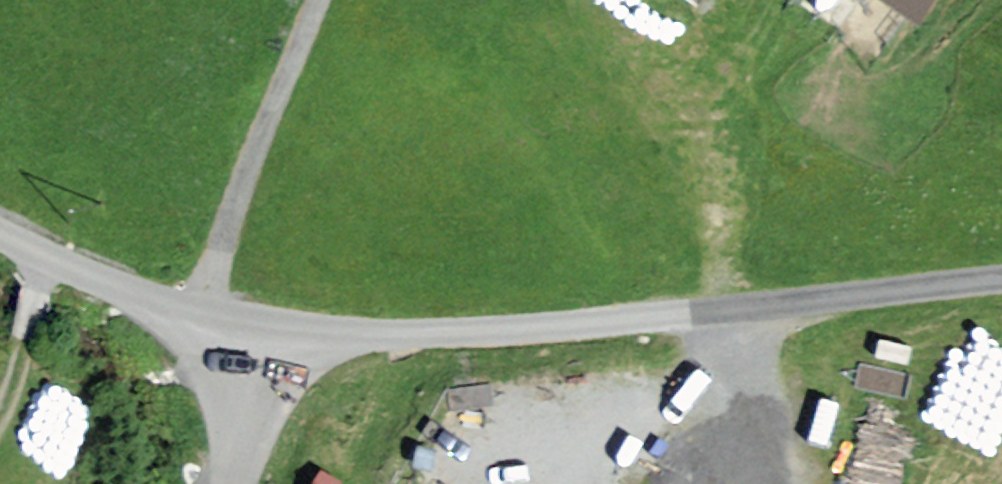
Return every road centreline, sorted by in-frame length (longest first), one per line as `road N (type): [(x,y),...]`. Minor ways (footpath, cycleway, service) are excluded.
road 1 (unclassified): [(1001,278),(486,329),(238,327)]
road 2 (unclassified): [(238,327),(142,302),(0,234)]
road 3 (track): [(794,483),(733,310)]
road 4 (unclassified): [(238,327),(220,483)]

